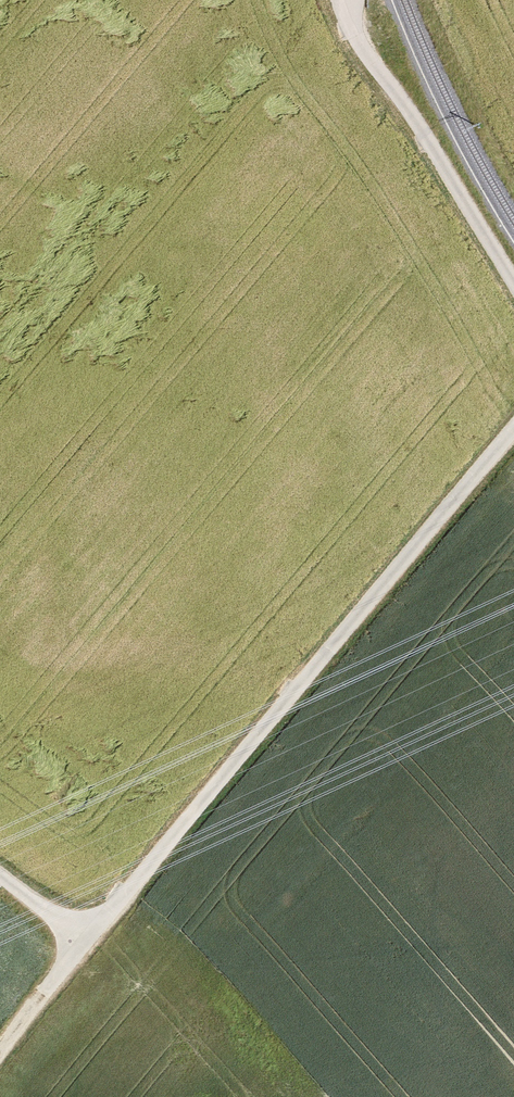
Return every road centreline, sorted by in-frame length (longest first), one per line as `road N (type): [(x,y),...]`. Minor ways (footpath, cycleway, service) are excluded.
road 1 (track): [(513,423),(82,939)]
road 2 (track): [(341,0),(358,40),(513,284)]
road 3 (track): [(82,939),(0,1046)]

